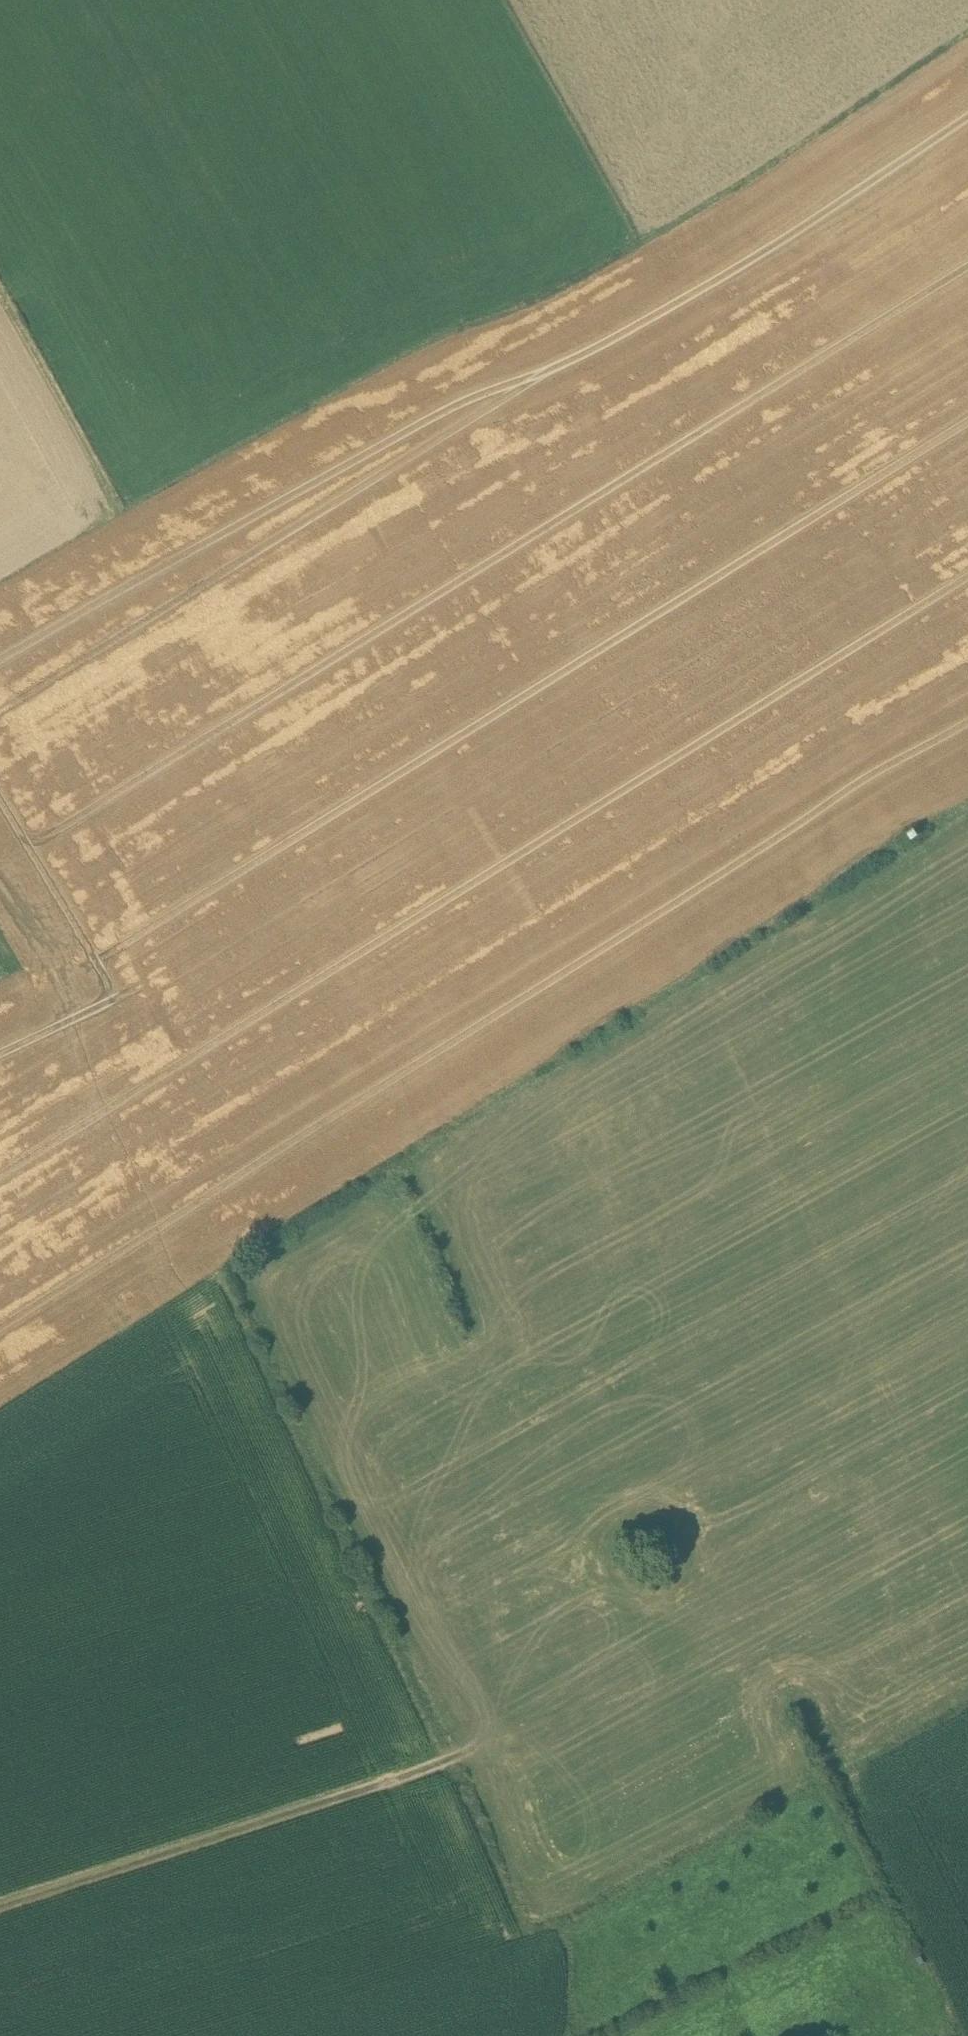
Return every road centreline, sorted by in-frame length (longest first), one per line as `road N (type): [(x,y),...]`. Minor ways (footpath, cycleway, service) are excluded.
road 1 (track): [(0,1906),(460,1758)]

